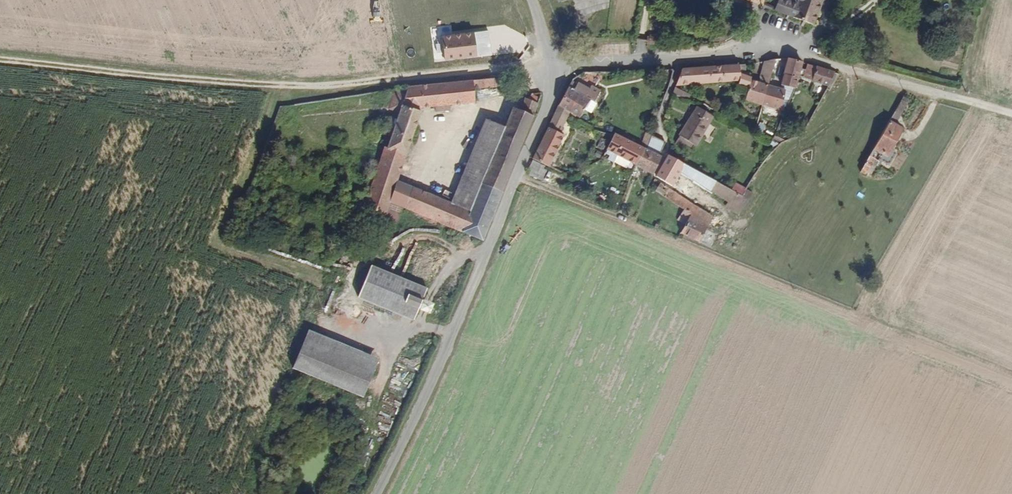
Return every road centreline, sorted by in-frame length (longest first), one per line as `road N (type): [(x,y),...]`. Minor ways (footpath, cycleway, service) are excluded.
road 1 (track): [(554,65),(335,89),(0,60)]
road 2 (unclassified): [(376,493),(452,345),(553,98),(554,65)]
road 3 (residential): [(554,65),(764,48),(811,53),(972,102)]

